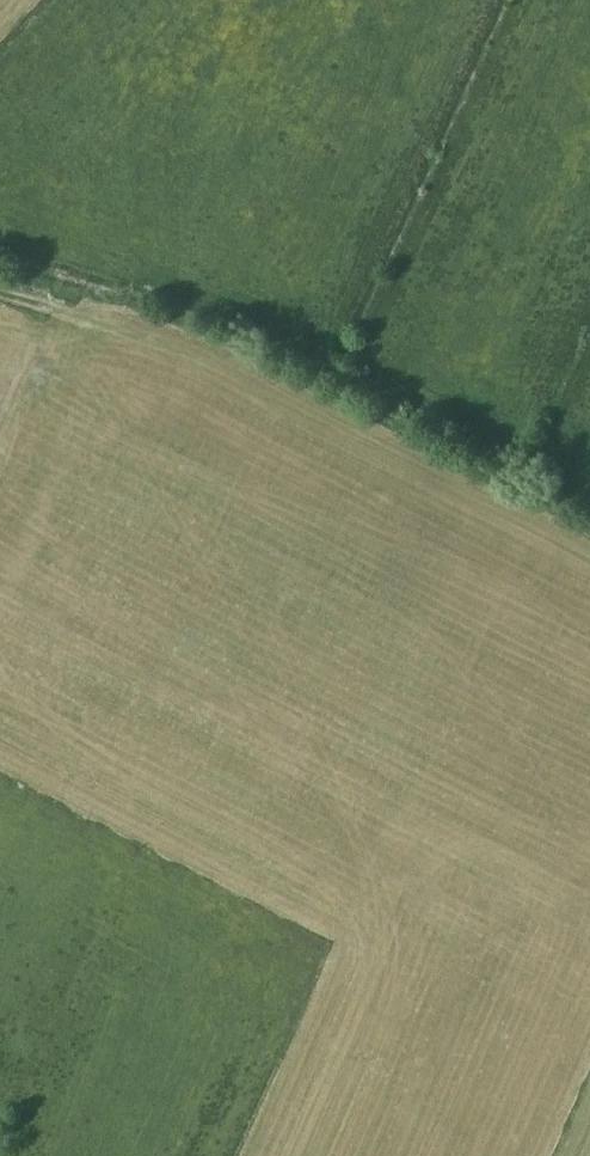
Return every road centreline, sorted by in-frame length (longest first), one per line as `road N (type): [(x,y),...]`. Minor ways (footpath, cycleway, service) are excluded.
road 1 (track): [(589,551),(209,348),(0,285)]

